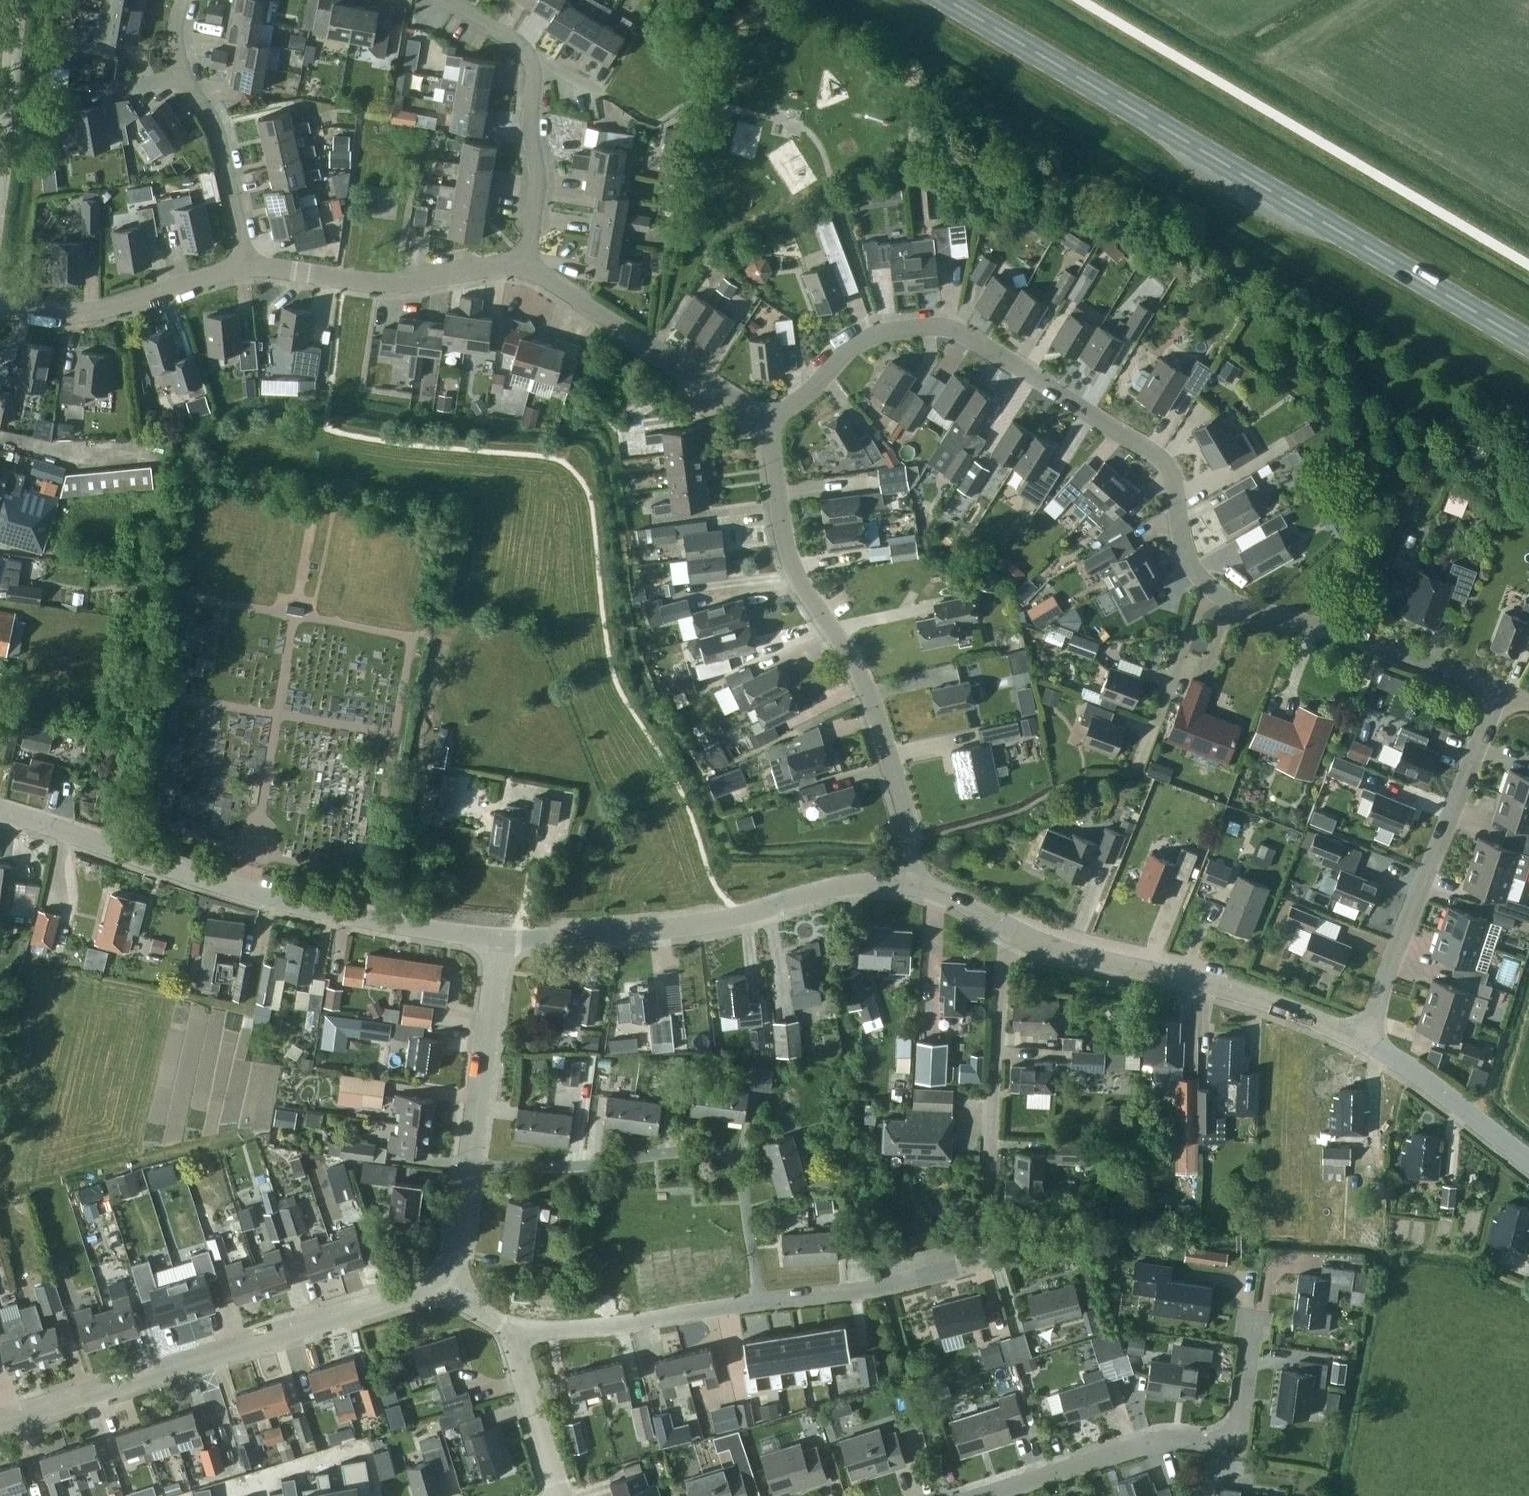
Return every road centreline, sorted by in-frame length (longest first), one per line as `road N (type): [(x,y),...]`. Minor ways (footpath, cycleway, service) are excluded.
road 1 (secondary): [(1528,344),(946,0)]
road 2 (residential): [(1363,1041),(1487,718),(1483,687),(1473,676),(1229,599),(1207,585)]
road 3 (residential): [(1207,585),(1187,554),(1172,469),(1154,450),(947,327),(882,330),(851,343),(811,387),(764,420)]
road 4 (residential): [(758,1302),(885,1288),(982,1256),(1011,931)]
road 5 (tertiary): [(498,938),(314,908),(0,807)]
road 6 (unclassified): [(910,885),(909,822),(865,680),(784,544),(764,420)]
road 7 (residential): [(0,1419),(445,1283)]
road 8 (tertiary): [(910,885),(846,884),(741,915),(618,935),(498,938)]
road 9 (residential): [(758,1302),(743,1183),(716,1152),(467,1166)]
road 10 (residential): [(1254,1313),(1231,1438),(1169,1443),(991,1495)]
road 11 (tertiary): [(1363,1041),(1256,1000),(1055,950),(1011,931)]
road 12 (residential): [(450,0),(518,44),(532,74),(527,114),(537,178),(523,265)]
road 13 (unclassified): [(764,420),(523,265)]
road 14 (unclassified): [(523,265),(385,283),(242,268)]
road 15 (residential): [(242,268),(213,116),(182,70),(183,0)]
road 16 (unclassified): [(242,268),(83,311),(0,299)]
road 17 (residential): [(517,1334),(758,1302)]
road 18 (residential): [(467,1166),(498,938)]
road 19 (tertiary): [(1528,1160),(1363,1041)]
road 20 (residential): [(1138,774),(1207,585)]
road 21 (residential): [(560,1495),(517,1334)]
road 22 (tertiary): [(0,144),(18,0)]

